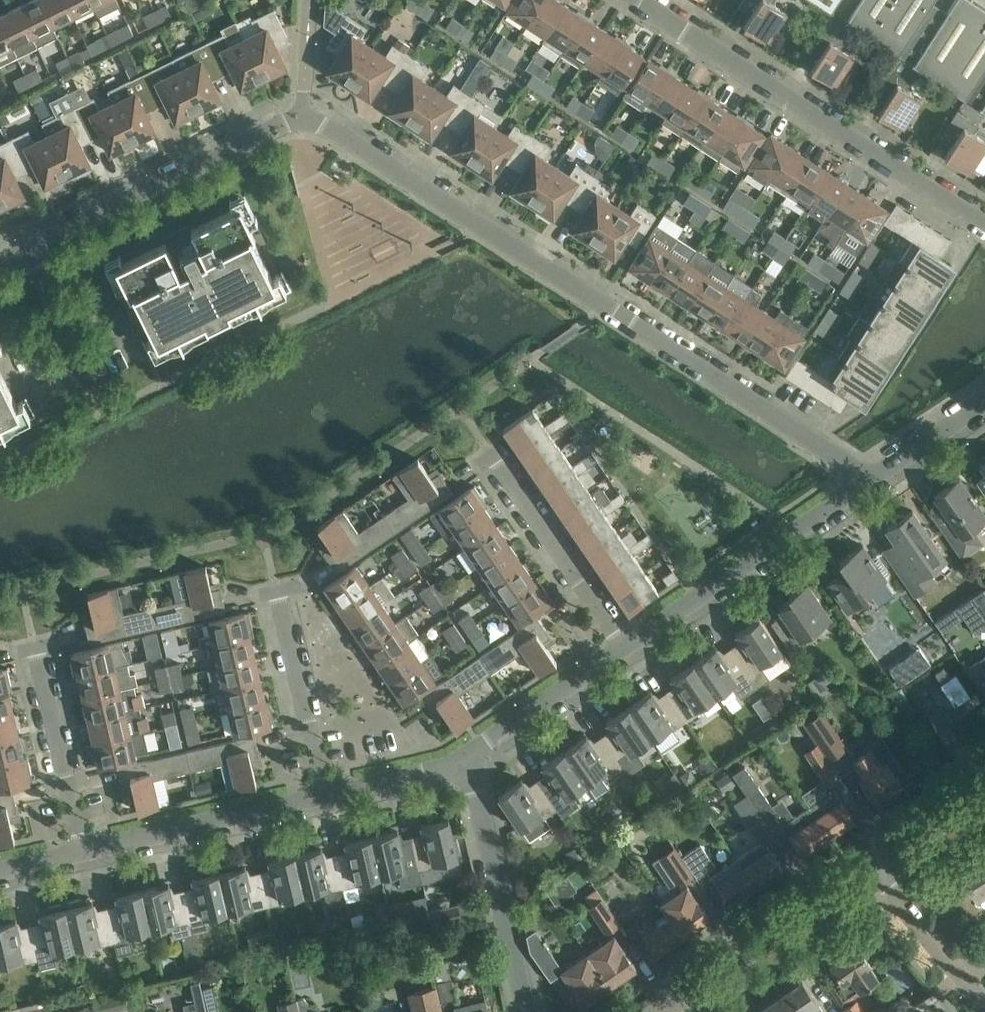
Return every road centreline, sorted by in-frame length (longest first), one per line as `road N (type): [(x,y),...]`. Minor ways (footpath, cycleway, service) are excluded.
road 1 (residential): [(0,265),(302,118),(872,479)]
road 2 (residential): [(635,0),(984,228)]
road 3 (residential): [(625,647),(872,479)]
road 4 (residential): [(529,1011),(464,761)]
road 5 (residential): [(661,1011),(873,867)]
road 6 (residential): [(87,853),(325,795)]
road 7 (residential): [(625,647),(505,469)]
road 8 (residential): [(87,853),(35,657)]
road 9 (residential): [(464,761),(625,647)]
road 10 (residential): [(325,795),(282,613)]
road 11 (unclassified): [(984,1004),(873,867)]
road 12 (residential): [(325,795),(464,761)]
road 13 (residential): [(872,479),(984,401)]
road 14 (residential): [(873,867),(984,789)]

